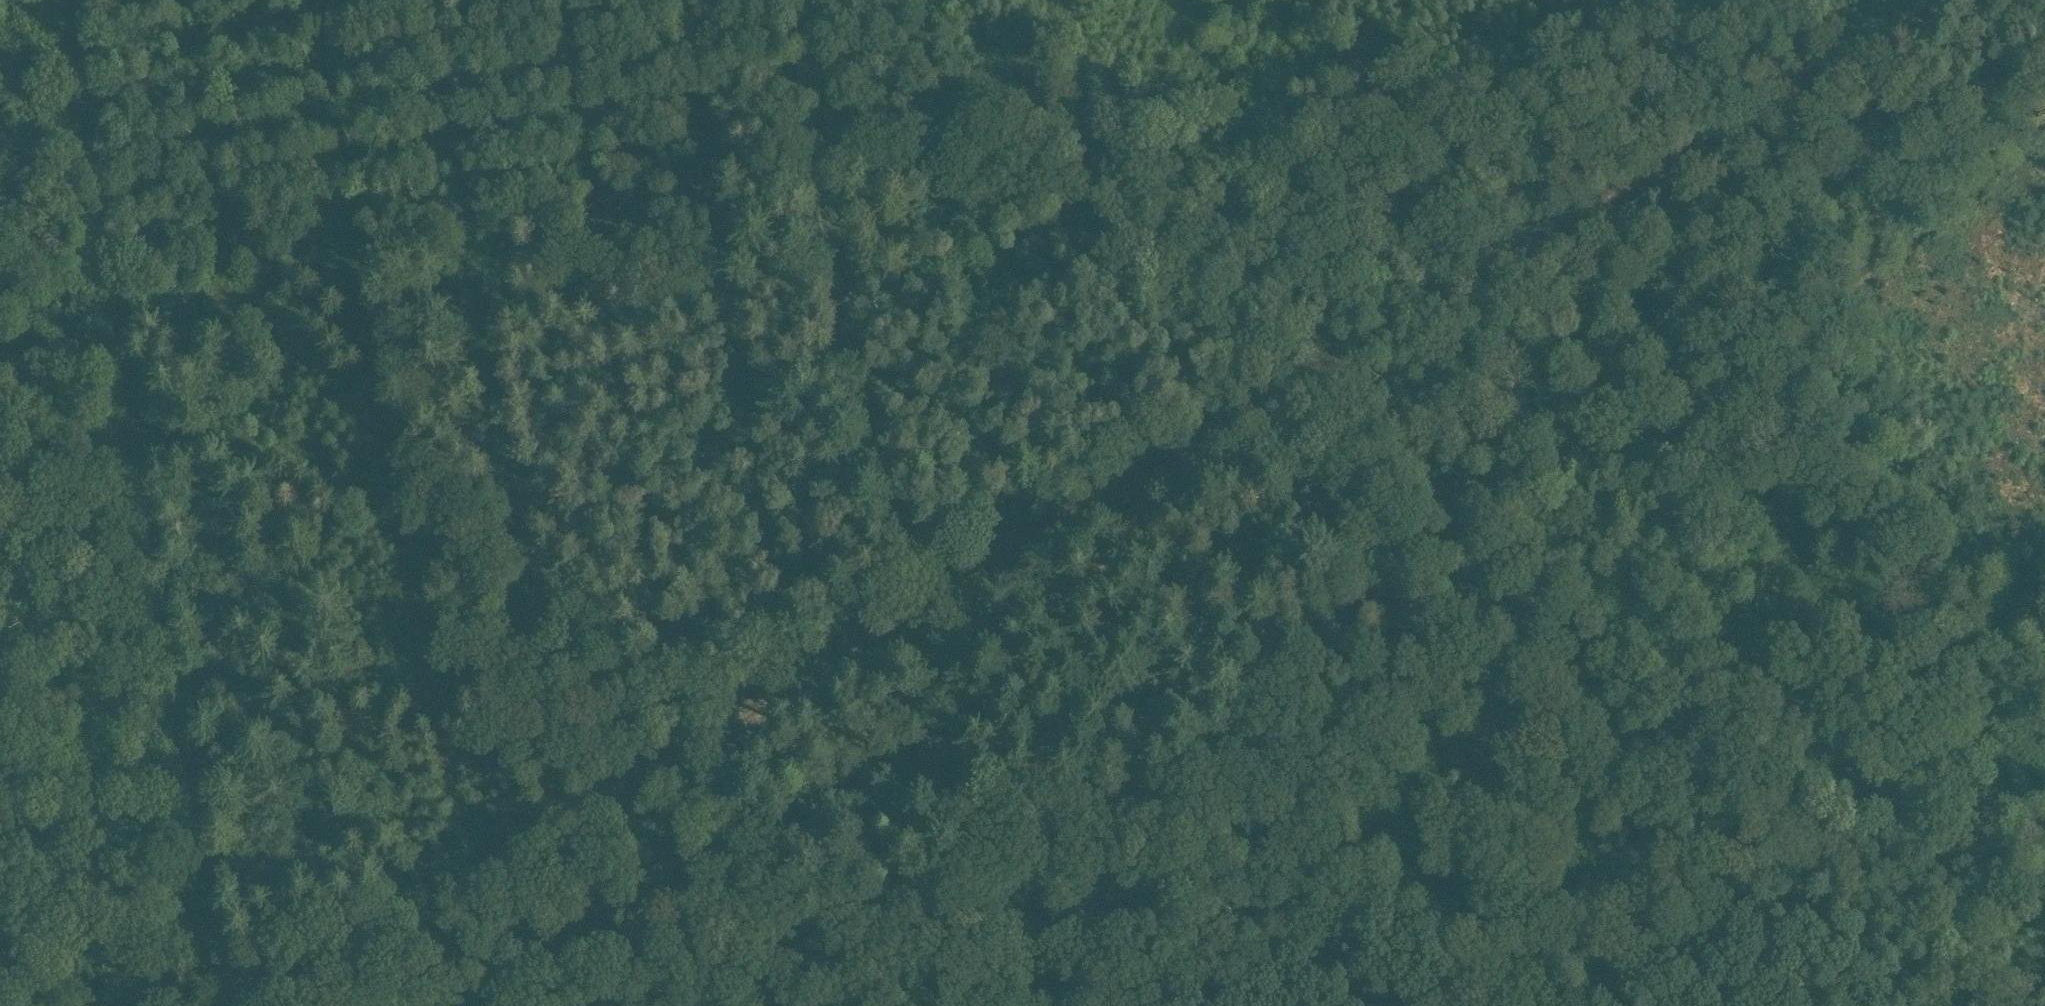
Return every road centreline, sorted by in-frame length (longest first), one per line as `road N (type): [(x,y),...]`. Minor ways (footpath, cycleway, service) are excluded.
road 1 (track): [(1985,0),(281,973),(221,962)]
road 2 (track): [(60,0),(229,1005)]

